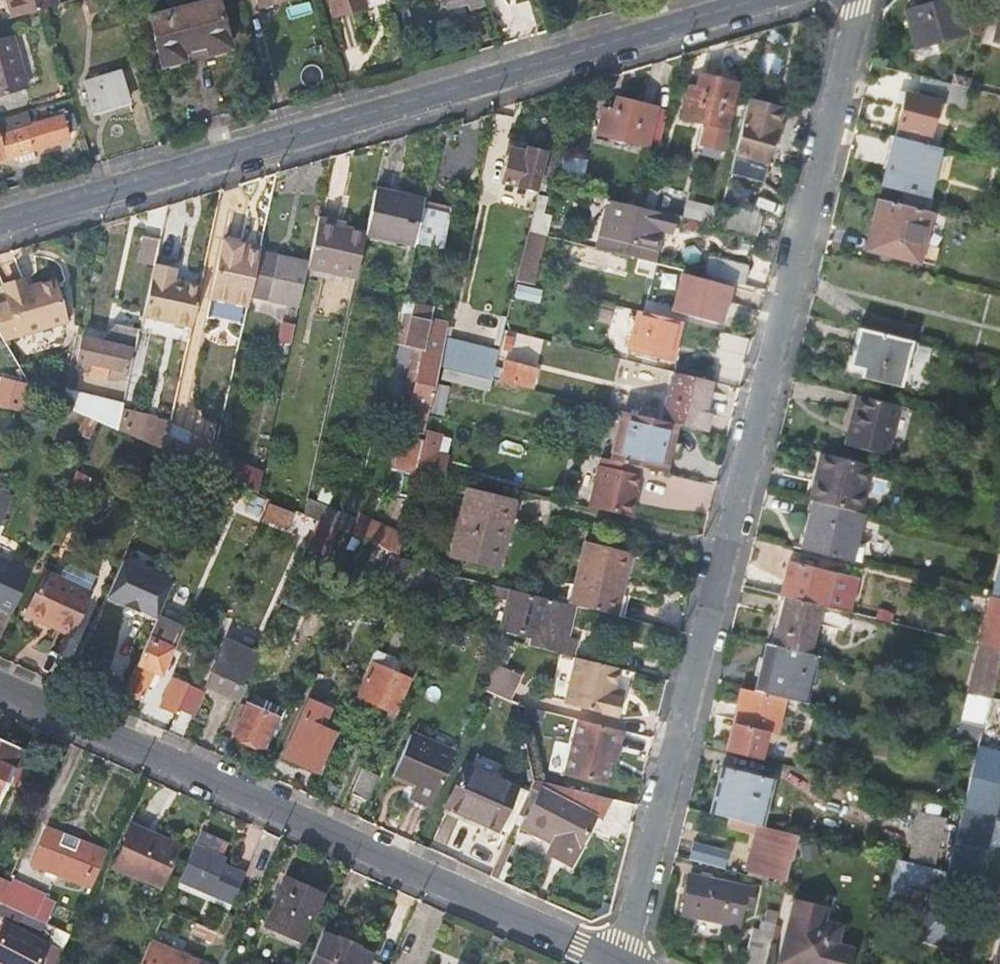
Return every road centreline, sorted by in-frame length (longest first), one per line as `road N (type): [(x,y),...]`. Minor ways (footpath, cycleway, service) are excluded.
road 1 (residential): [(620,962),(860,0)]
road 2 (residential): [(0,221),(765,0)]
road 3 (residential): [(0,685),(620,962)]

